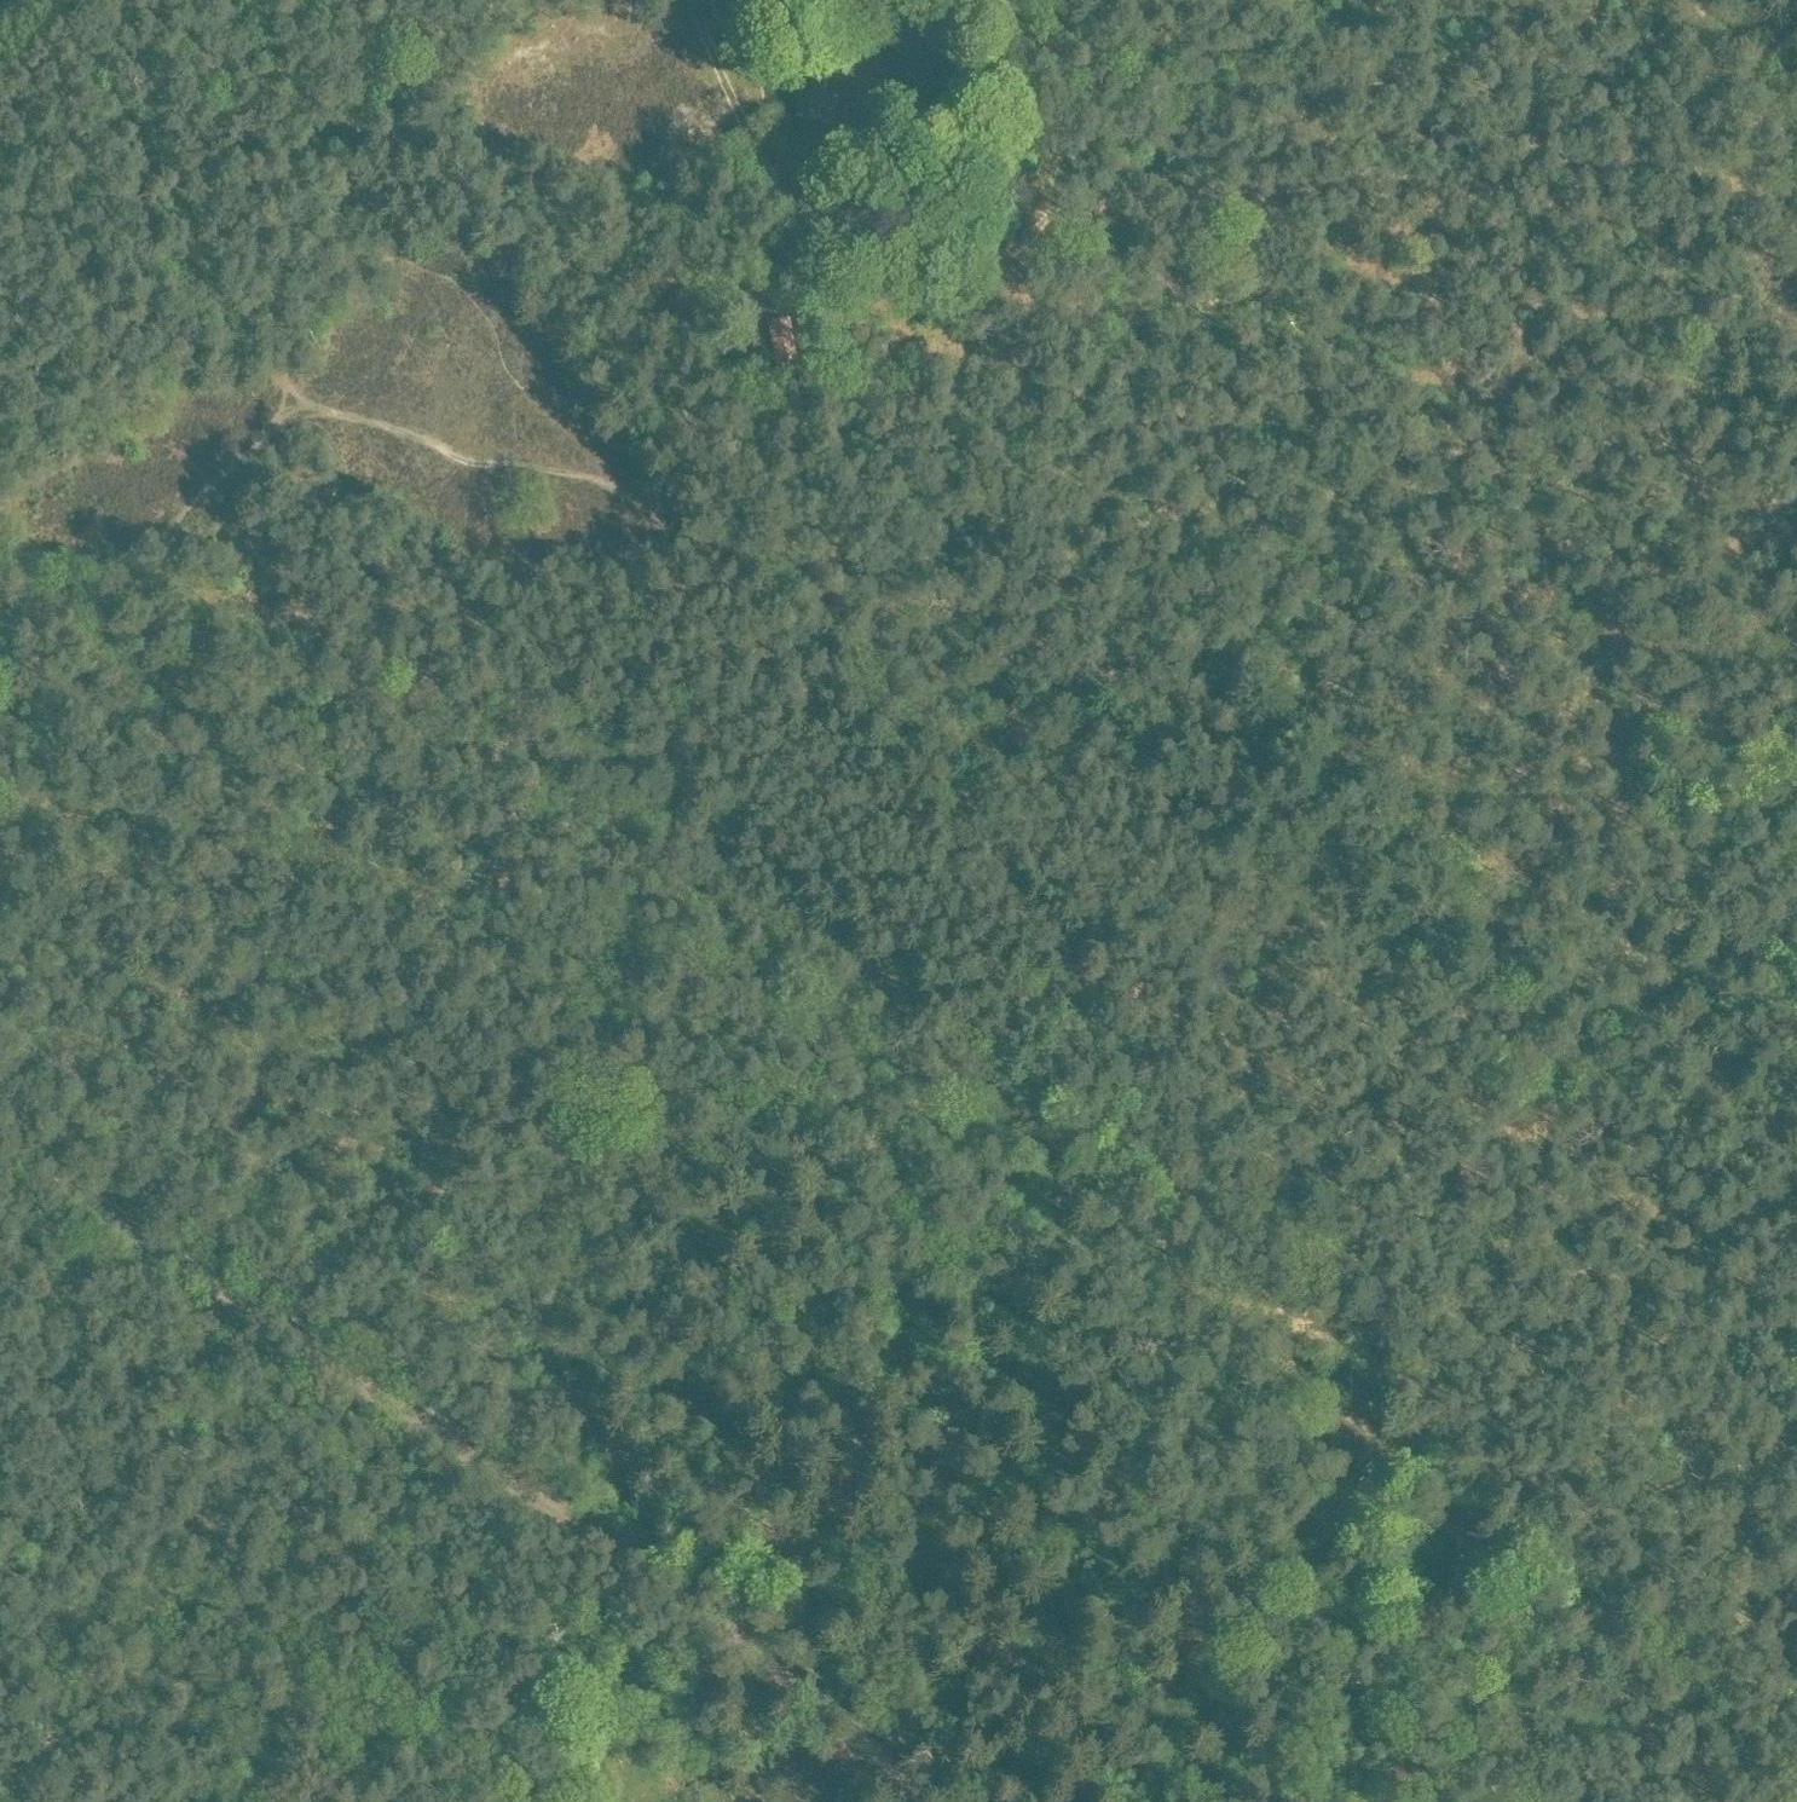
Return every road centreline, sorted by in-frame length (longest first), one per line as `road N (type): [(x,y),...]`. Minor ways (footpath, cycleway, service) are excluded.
road 1 (track): [(688,0),(775,191),(807,233),(794,287),(811,315),(829,340),(882,381),(933,392),(952,389),(978,364),(1005,312),(1012,257),(1037,219),(1073,180),(1182,96),(1242,0)]
road 2 (track): [(935,1801),(660,1584),(426,1430)]
road 3 (track): [(426,1430),(194,1280)]
road 4 (track): [(194,1280),(0,1149)]
road 5 (track): [(673,1773),(639,1605),(674,1568)]
road 6 (track): [(807,233),(943,260),(1012,257)]
road 7 (track): [(1796,135),(1739,23),(1709,0)]

